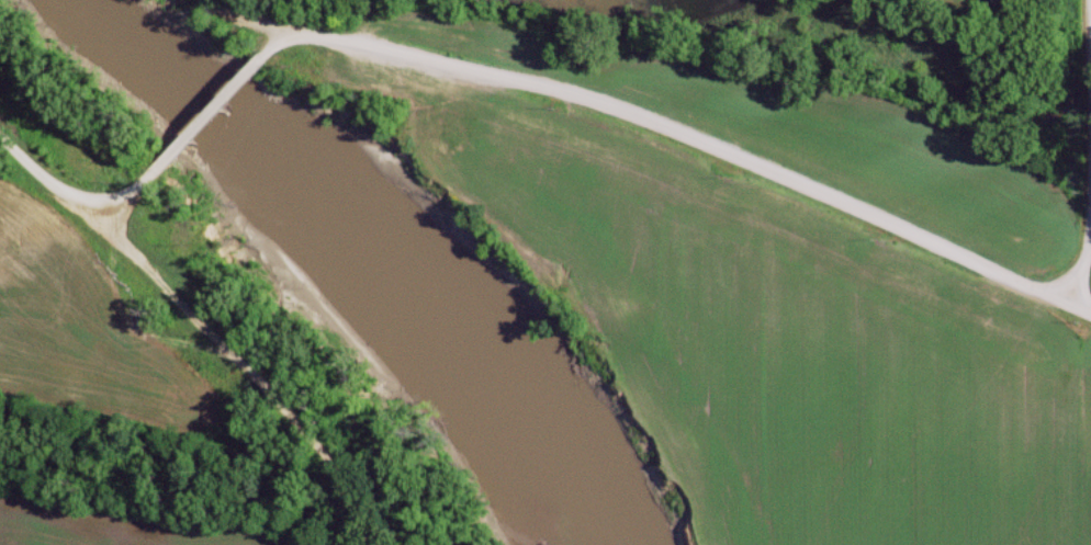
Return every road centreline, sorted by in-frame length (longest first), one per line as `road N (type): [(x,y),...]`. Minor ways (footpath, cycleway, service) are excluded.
road 1 (residential): [(1090,316),(634,116),(320,38),(270,54)]
road 2 (residential): [(153,178),(109,225),(0,142)]
road 3 (residential): [(270,54),(153,178)]

